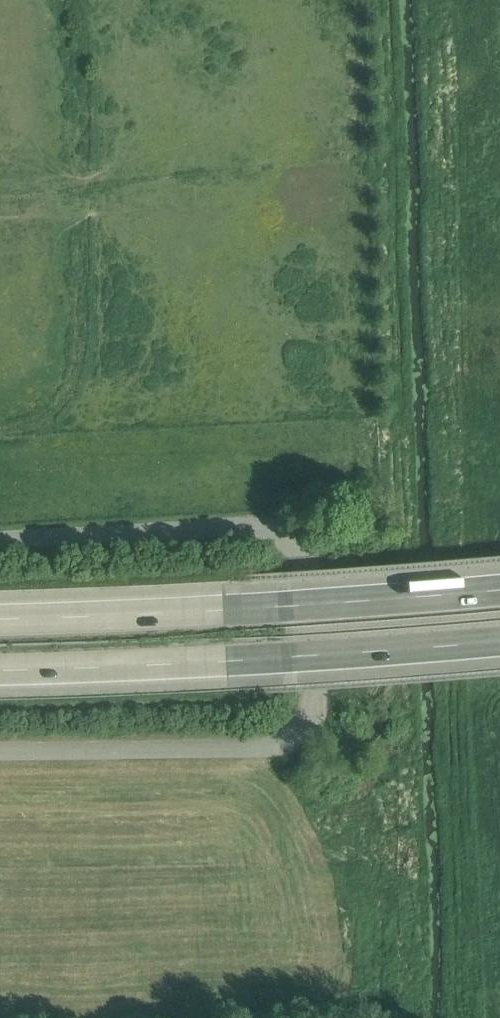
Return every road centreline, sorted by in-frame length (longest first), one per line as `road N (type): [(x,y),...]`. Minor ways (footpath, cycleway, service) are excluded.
road 1 (motorway): [(499,589),(0,619)]
road 2 (motorway): [(0,670),(499,640)]
road 3 (unclassified): [(0,538),(264,524),(306,571),(317,702)]
road 4 (unclassified): [(0,749),(281,749),(308,731),(317,702)]

